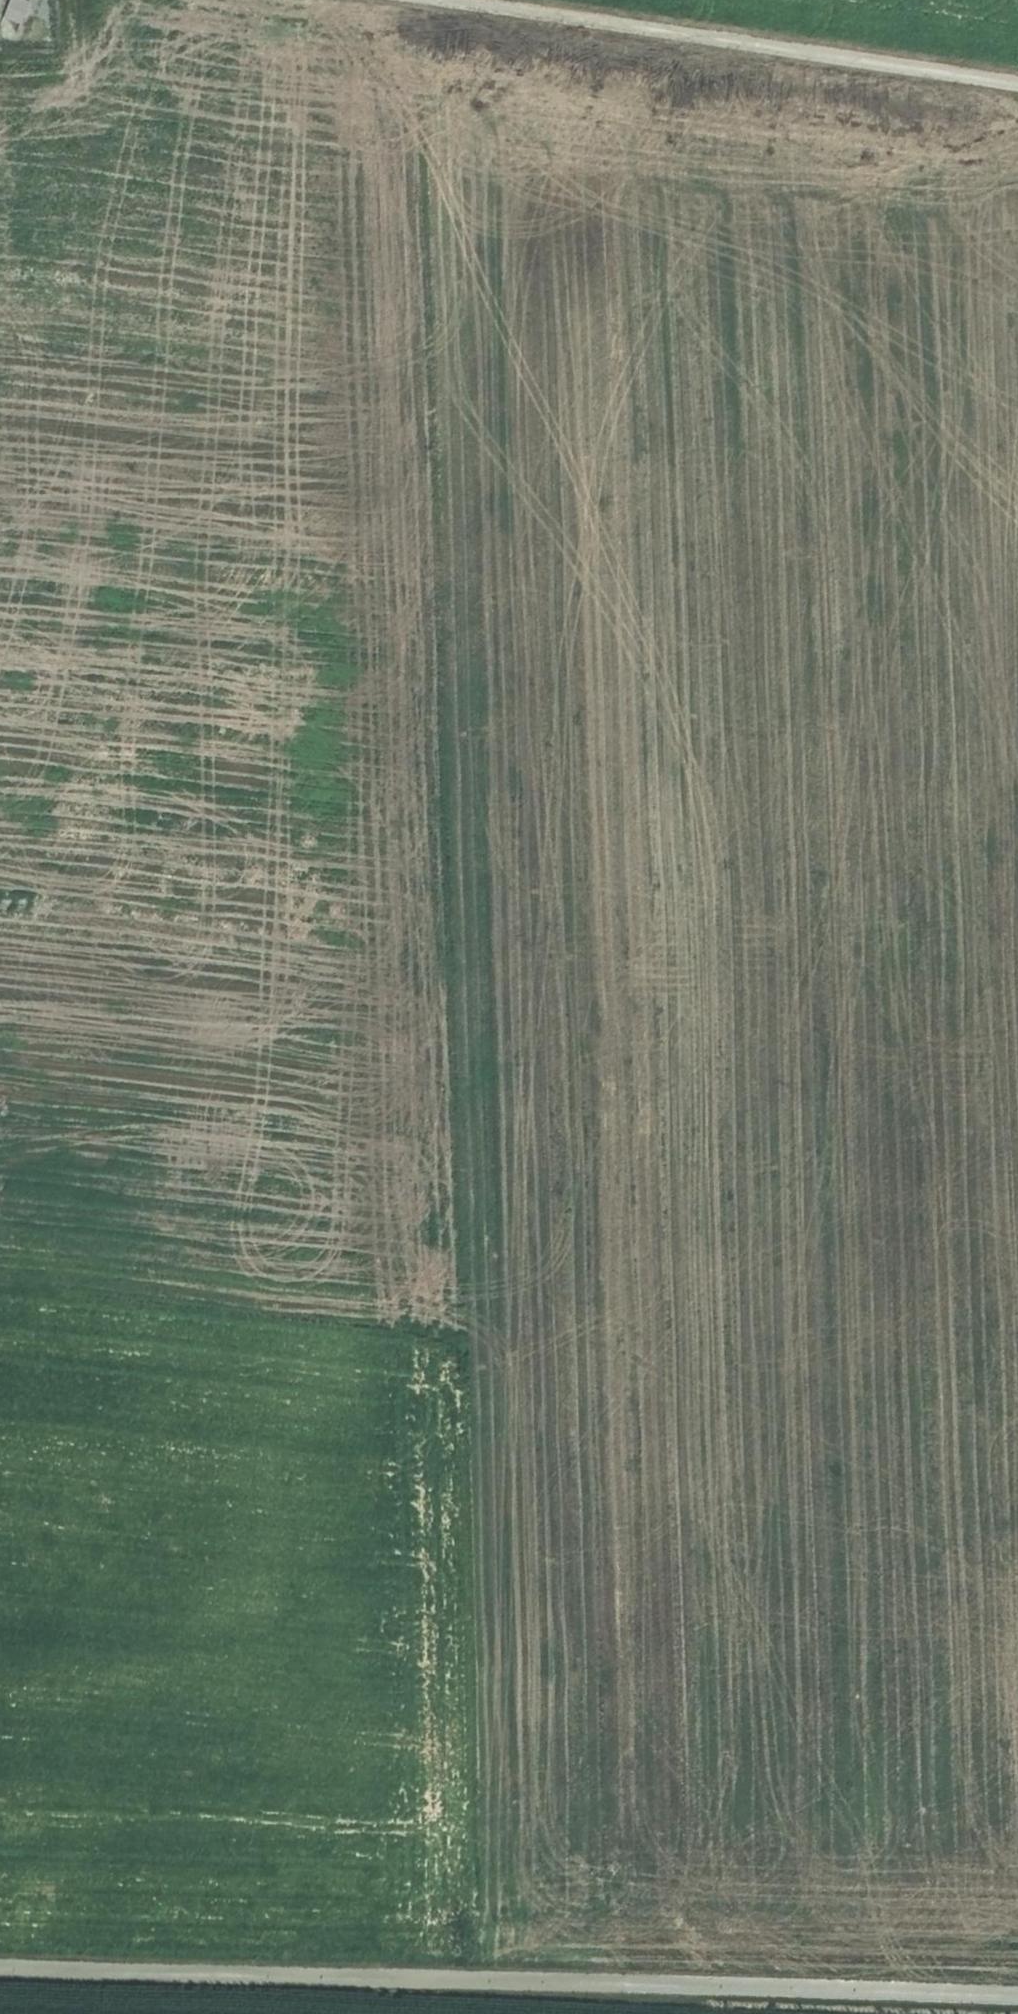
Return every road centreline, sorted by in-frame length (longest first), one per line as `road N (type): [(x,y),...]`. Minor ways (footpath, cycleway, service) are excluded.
road 1 (track): [(1017,1995),(0,1969)]
road 2 (track): [(420,0),(1017,89)]

